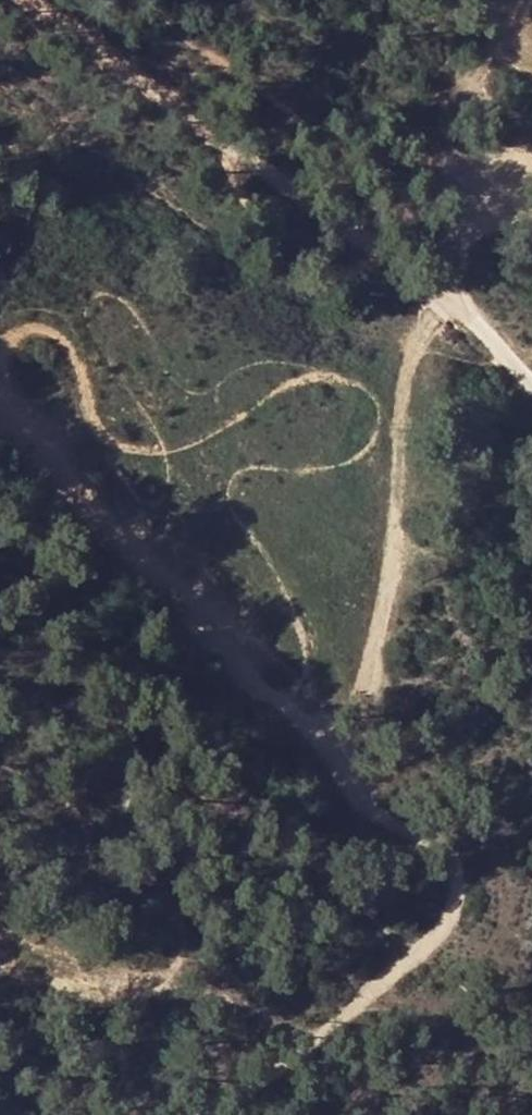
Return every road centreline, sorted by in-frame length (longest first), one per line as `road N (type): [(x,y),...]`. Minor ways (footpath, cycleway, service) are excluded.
road 1 (track): [(176,1114),(368,992),(446,926),(448,870),(434,838),(373,800),(355,728),(385,616),(397,526),(406,352),(460,294)]
road 2 (track): [(460,294),(47,0)]
road 3 (track): [(0,430),(319,731),(359,751)]
road 4 (track): [(531,206),(521,201),(473,238),(460,294)]

